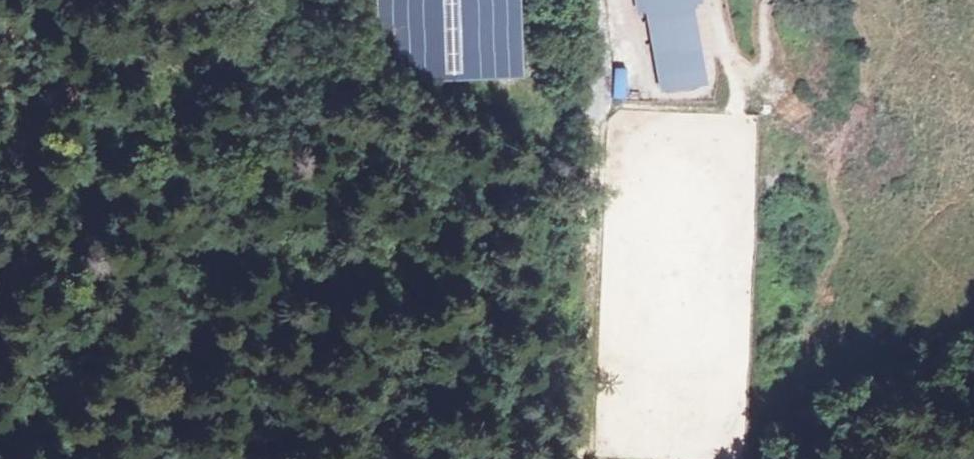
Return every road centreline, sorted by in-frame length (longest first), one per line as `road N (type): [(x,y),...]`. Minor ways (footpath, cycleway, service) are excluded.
road 1 (track): [(192,0),(88,144),(0,222)]

